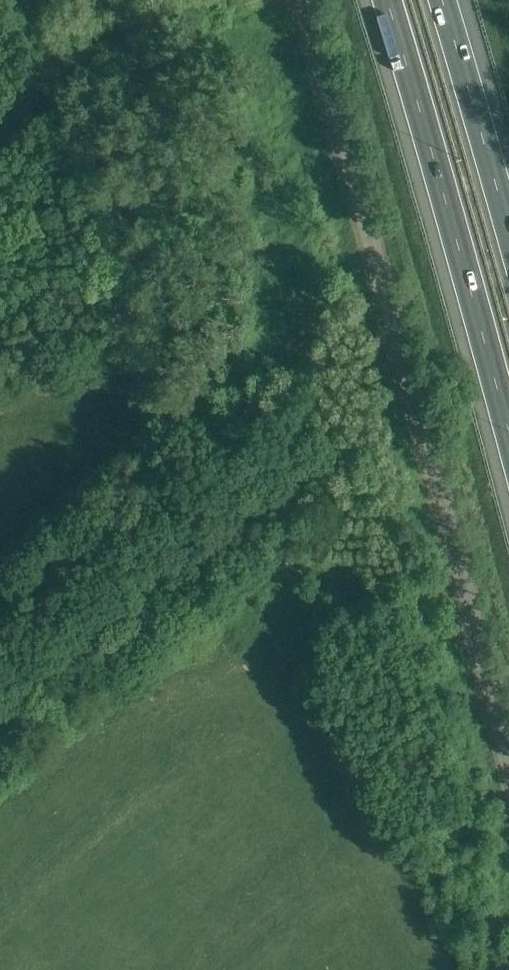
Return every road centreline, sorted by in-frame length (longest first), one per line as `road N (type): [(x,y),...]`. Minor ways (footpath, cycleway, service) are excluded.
road 1 (unclassified): [(313,0),(508,697)]
road 2 (motorway): [(385,0),(508,466)]
road 3 (motorway): [(508,239),(441,0)]

